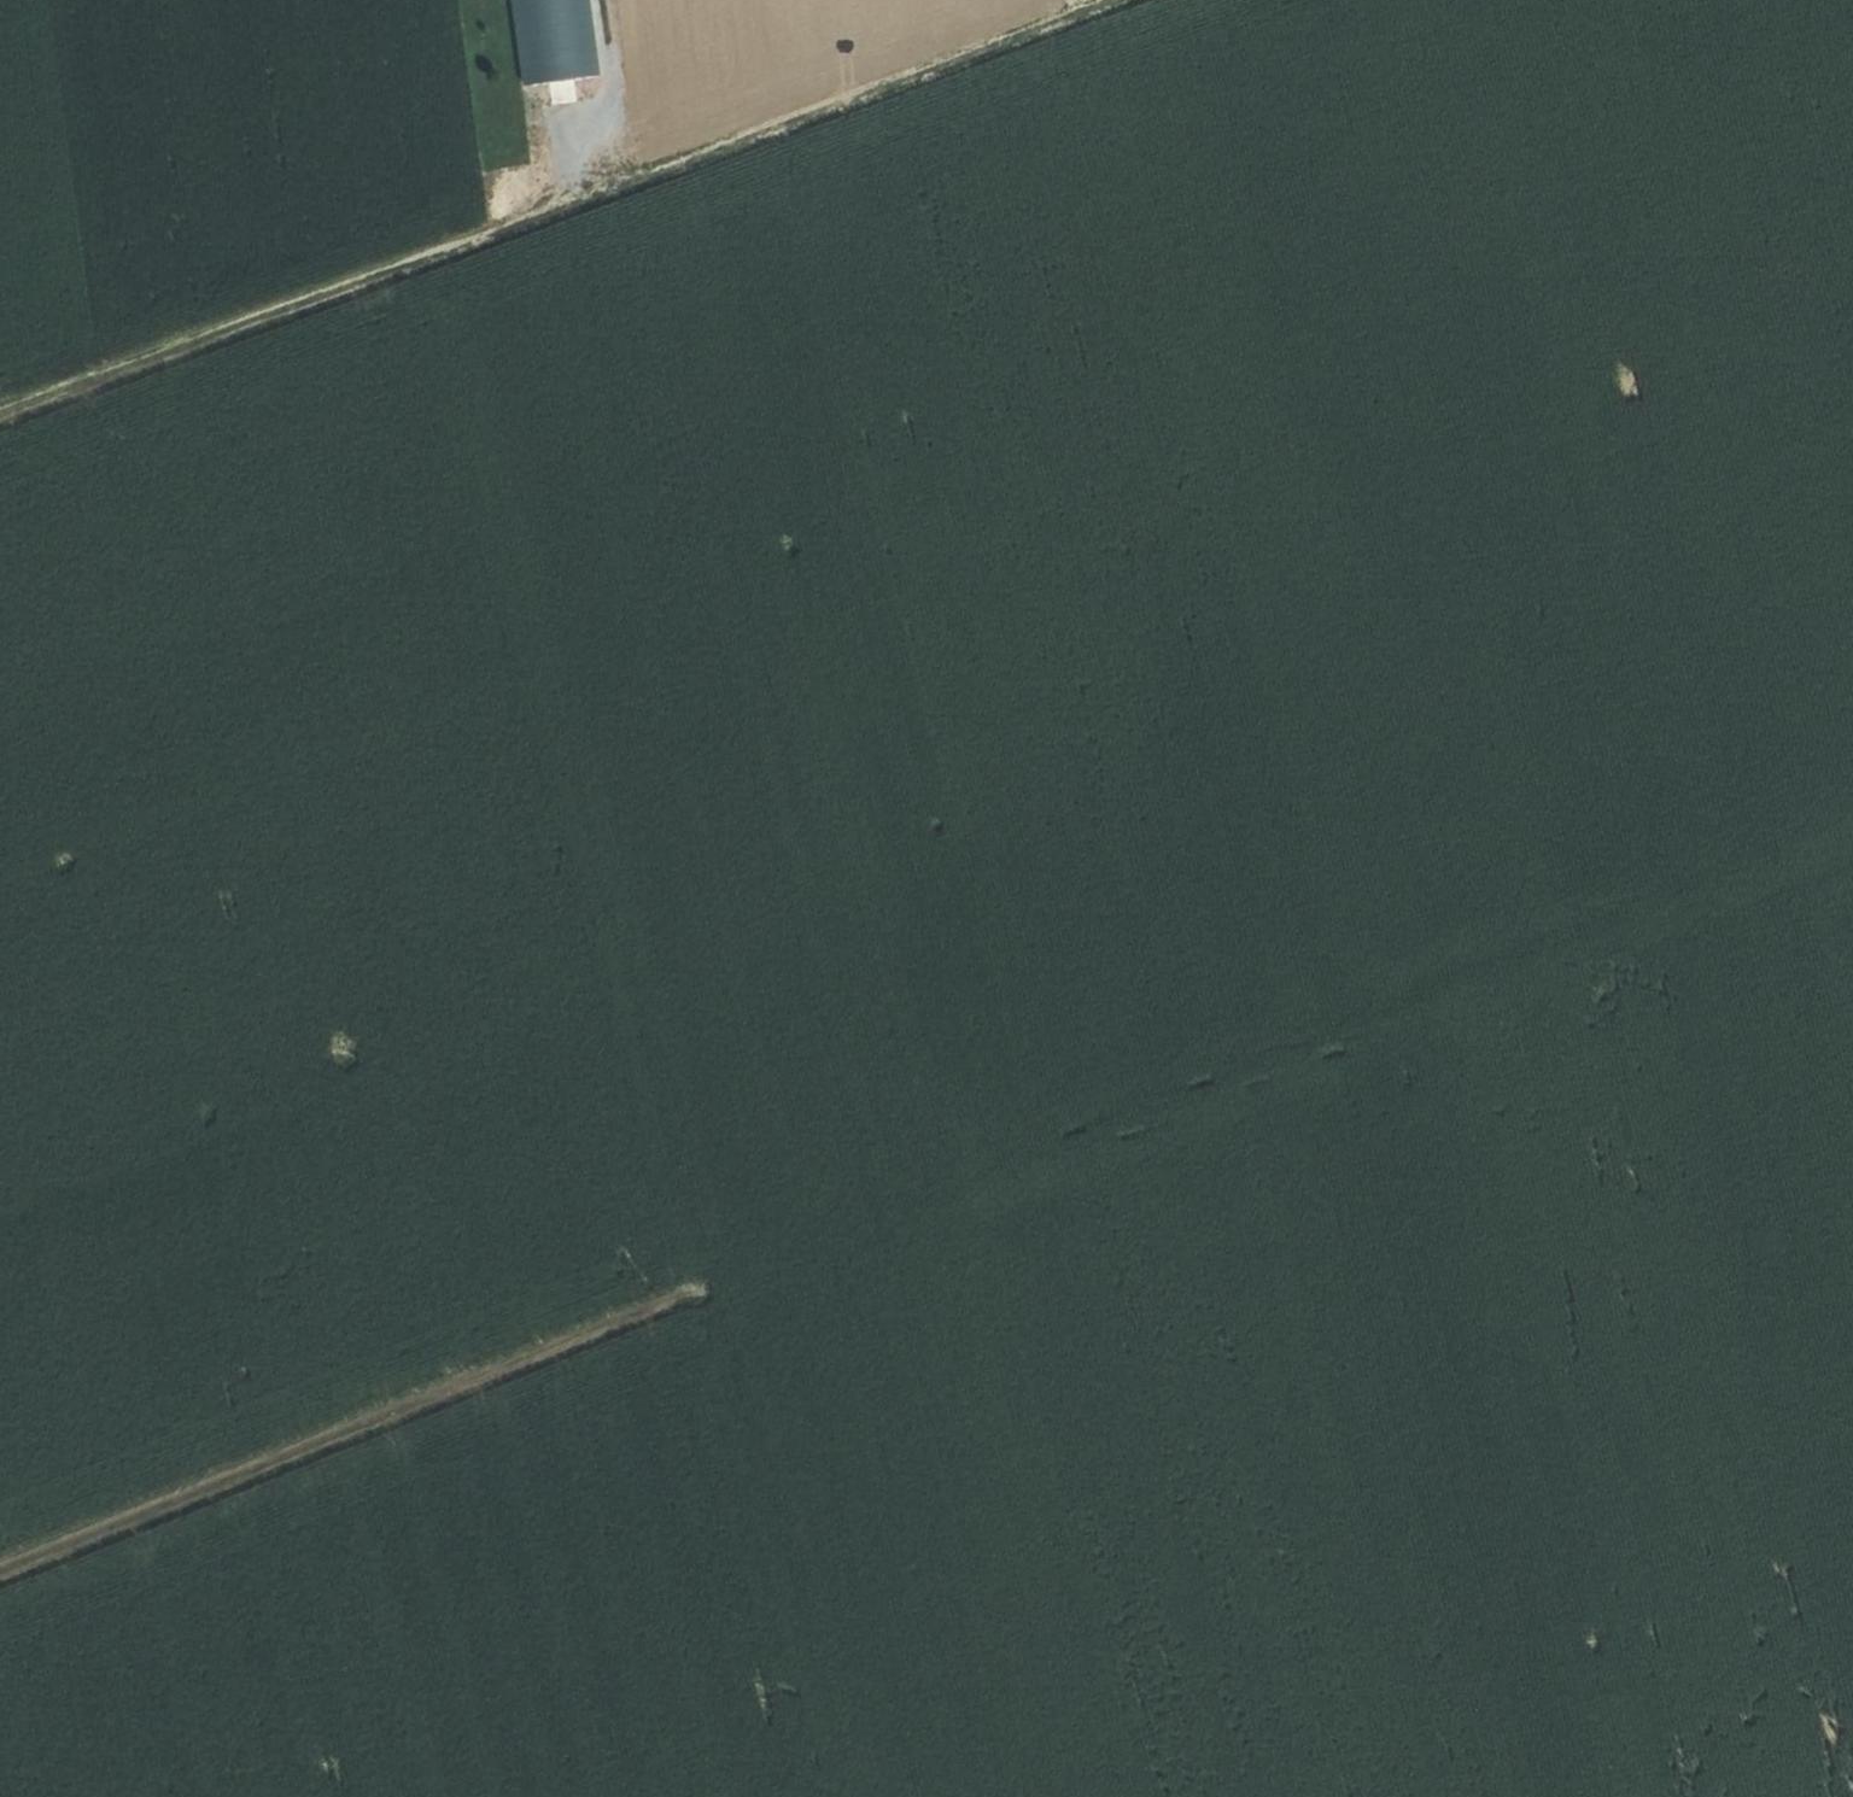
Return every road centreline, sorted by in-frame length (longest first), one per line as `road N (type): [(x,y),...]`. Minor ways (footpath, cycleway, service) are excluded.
road 1 (track): [(0,413),(1113,0)]
road 2 (track): [(0,1571),(688,1298)]

